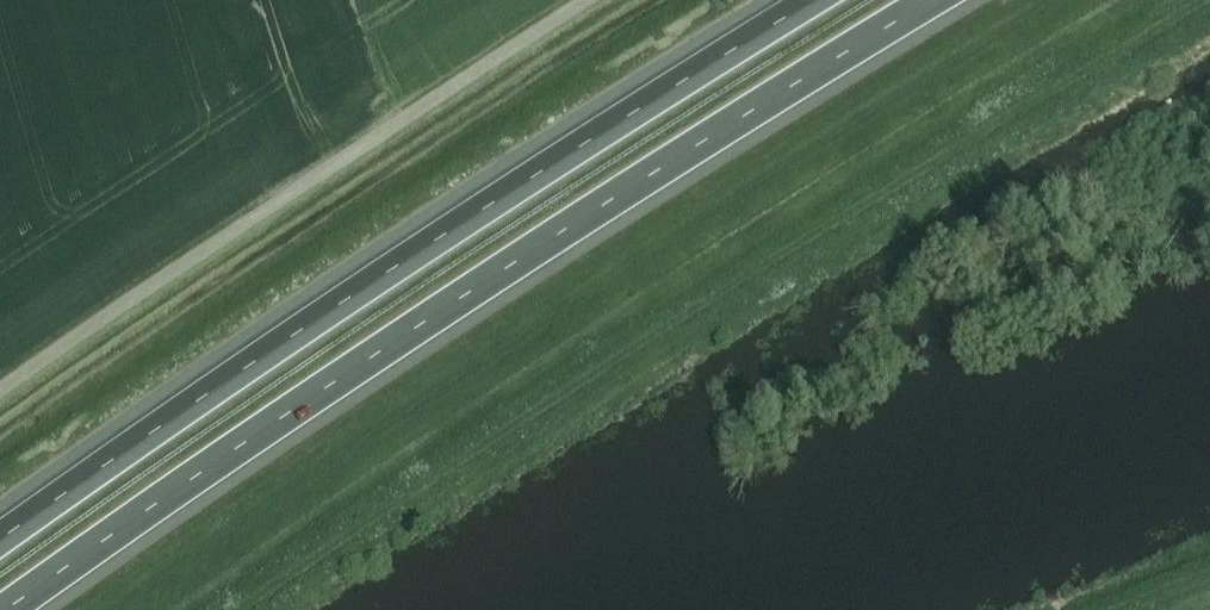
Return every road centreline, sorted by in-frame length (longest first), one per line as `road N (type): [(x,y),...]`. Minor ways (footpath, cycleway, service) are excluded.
road 1 (motorway): [(7,609),(505,267),(934,0)]
road 2 (motorway): [(816,0),(218,385),(0,542)]
road 3 (unclassified): [(0,391),(590,0)]

